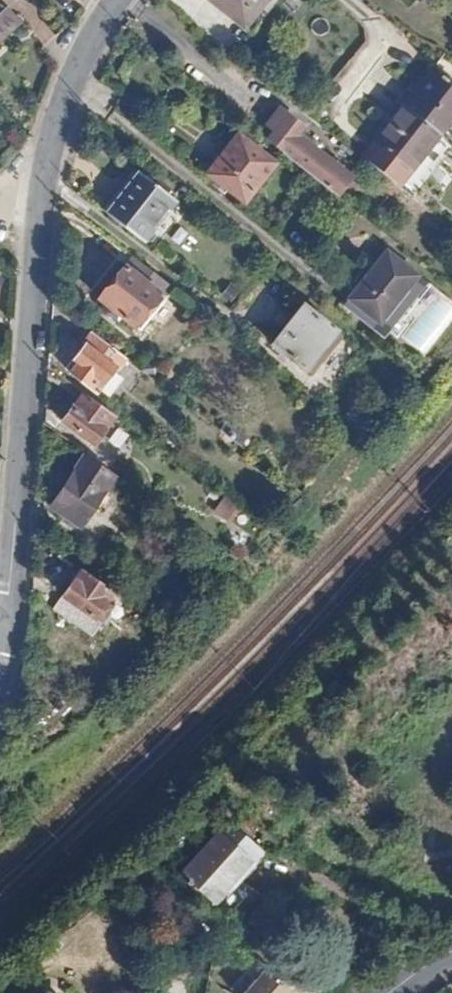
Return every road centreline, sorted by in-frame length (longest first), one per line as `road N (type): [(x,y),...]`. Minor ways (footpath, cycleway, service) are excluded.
road 1 (tertiary): [(41,210),(3,618)]
road 2 (tertiary): [(113,0),(65,94),(41,210)]

